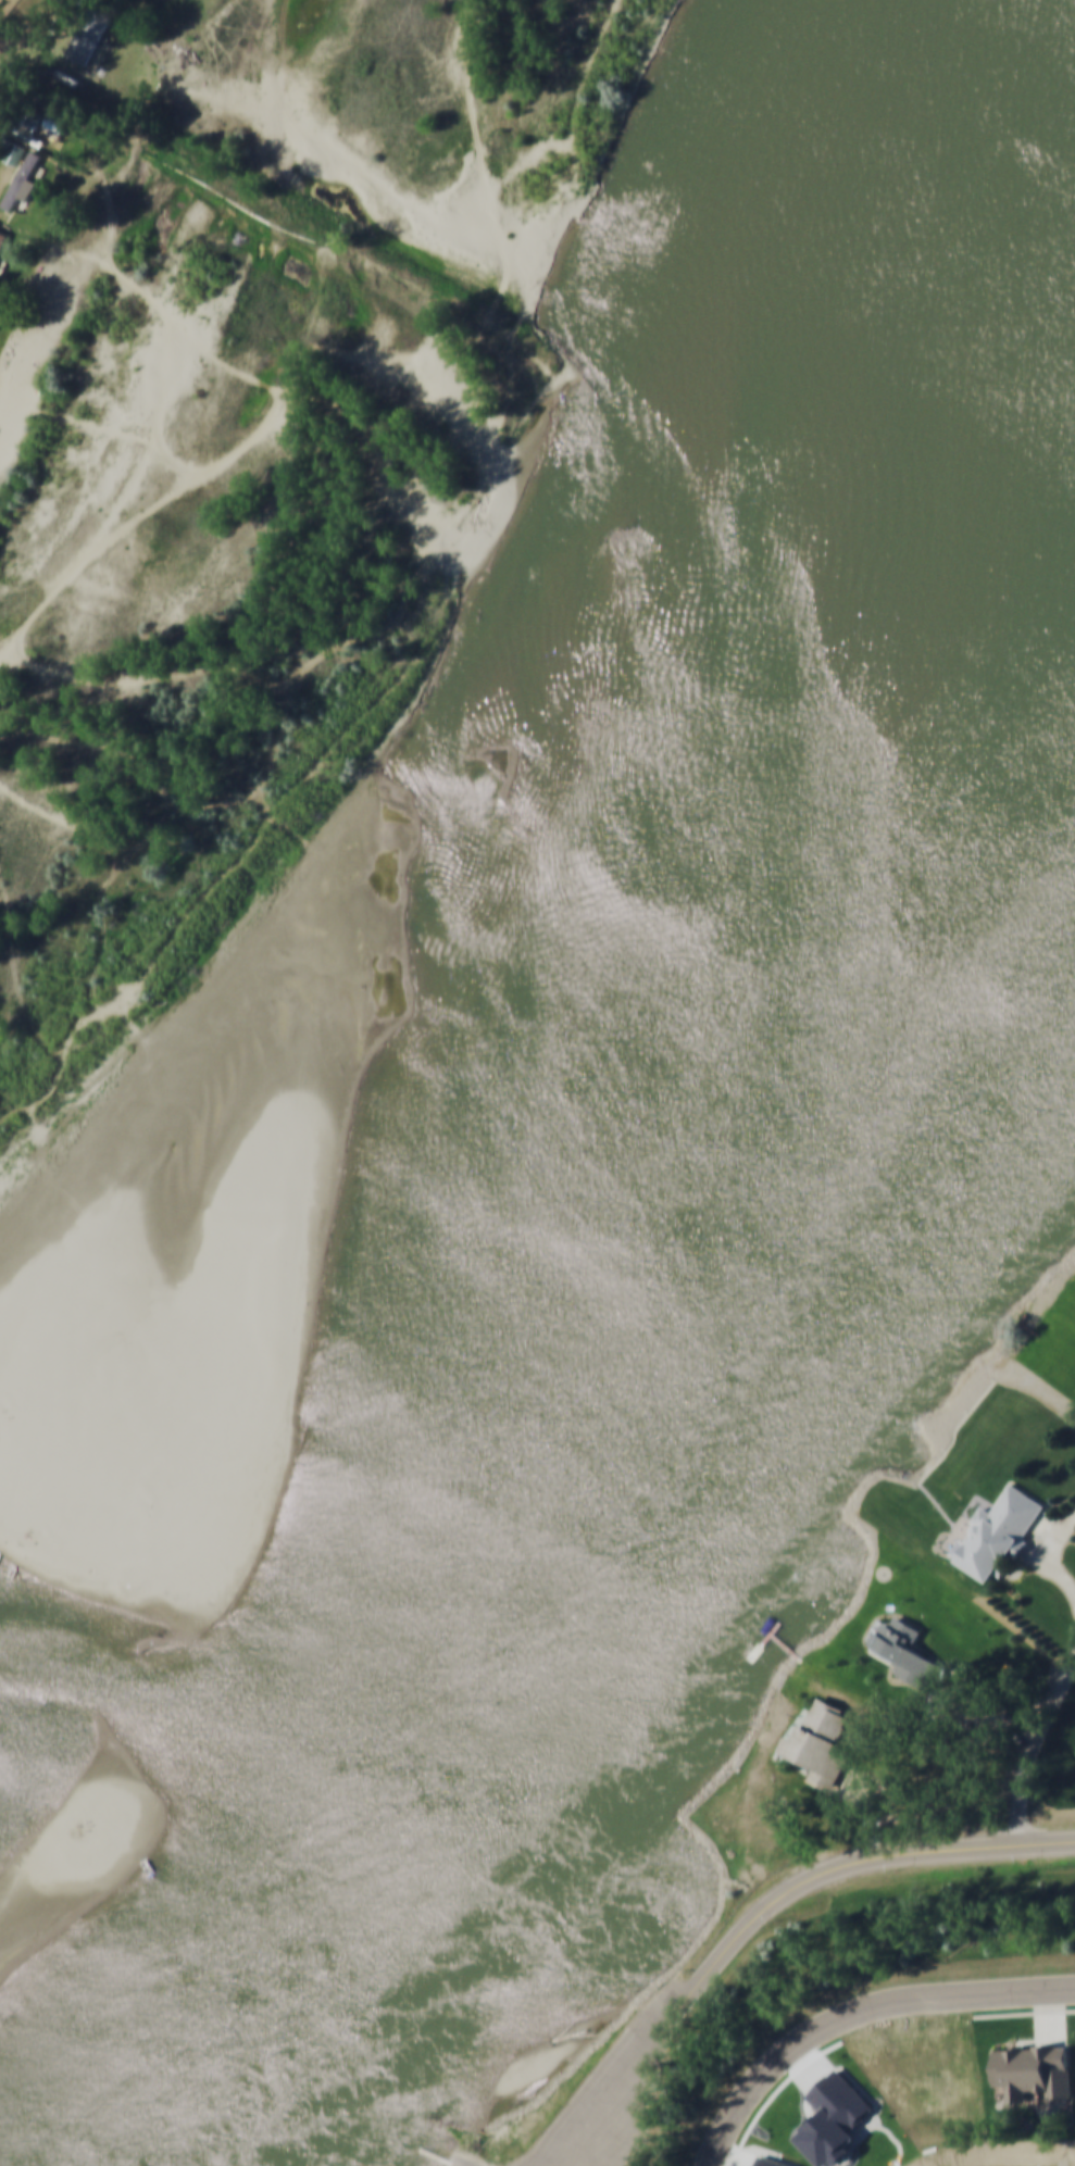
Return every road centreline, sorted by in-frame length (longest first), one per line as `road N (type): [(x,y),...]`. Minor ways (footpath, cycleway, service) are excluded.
road 1 (residential): [(1074,1841),(882,1855),(795,1888),(762,1911),(544,2165)]
road 2 (residential): [(711,2165),(735,2112),(773,2064),(823,2027),(874,2005),(1074,1989)]
road 3 (residential): [(1018,1844),(1025,1774),(1074,1663)]

